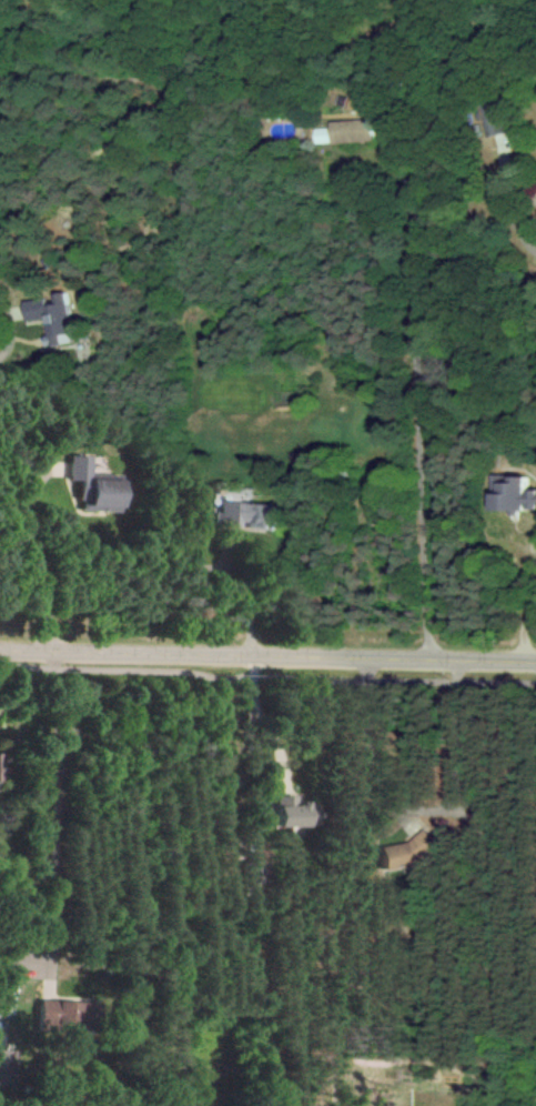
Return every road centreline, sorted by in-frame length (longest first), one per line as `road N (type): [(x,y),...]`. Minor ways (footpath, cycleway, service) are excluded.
road 1 (residential): [(535,660),(0,652)]

